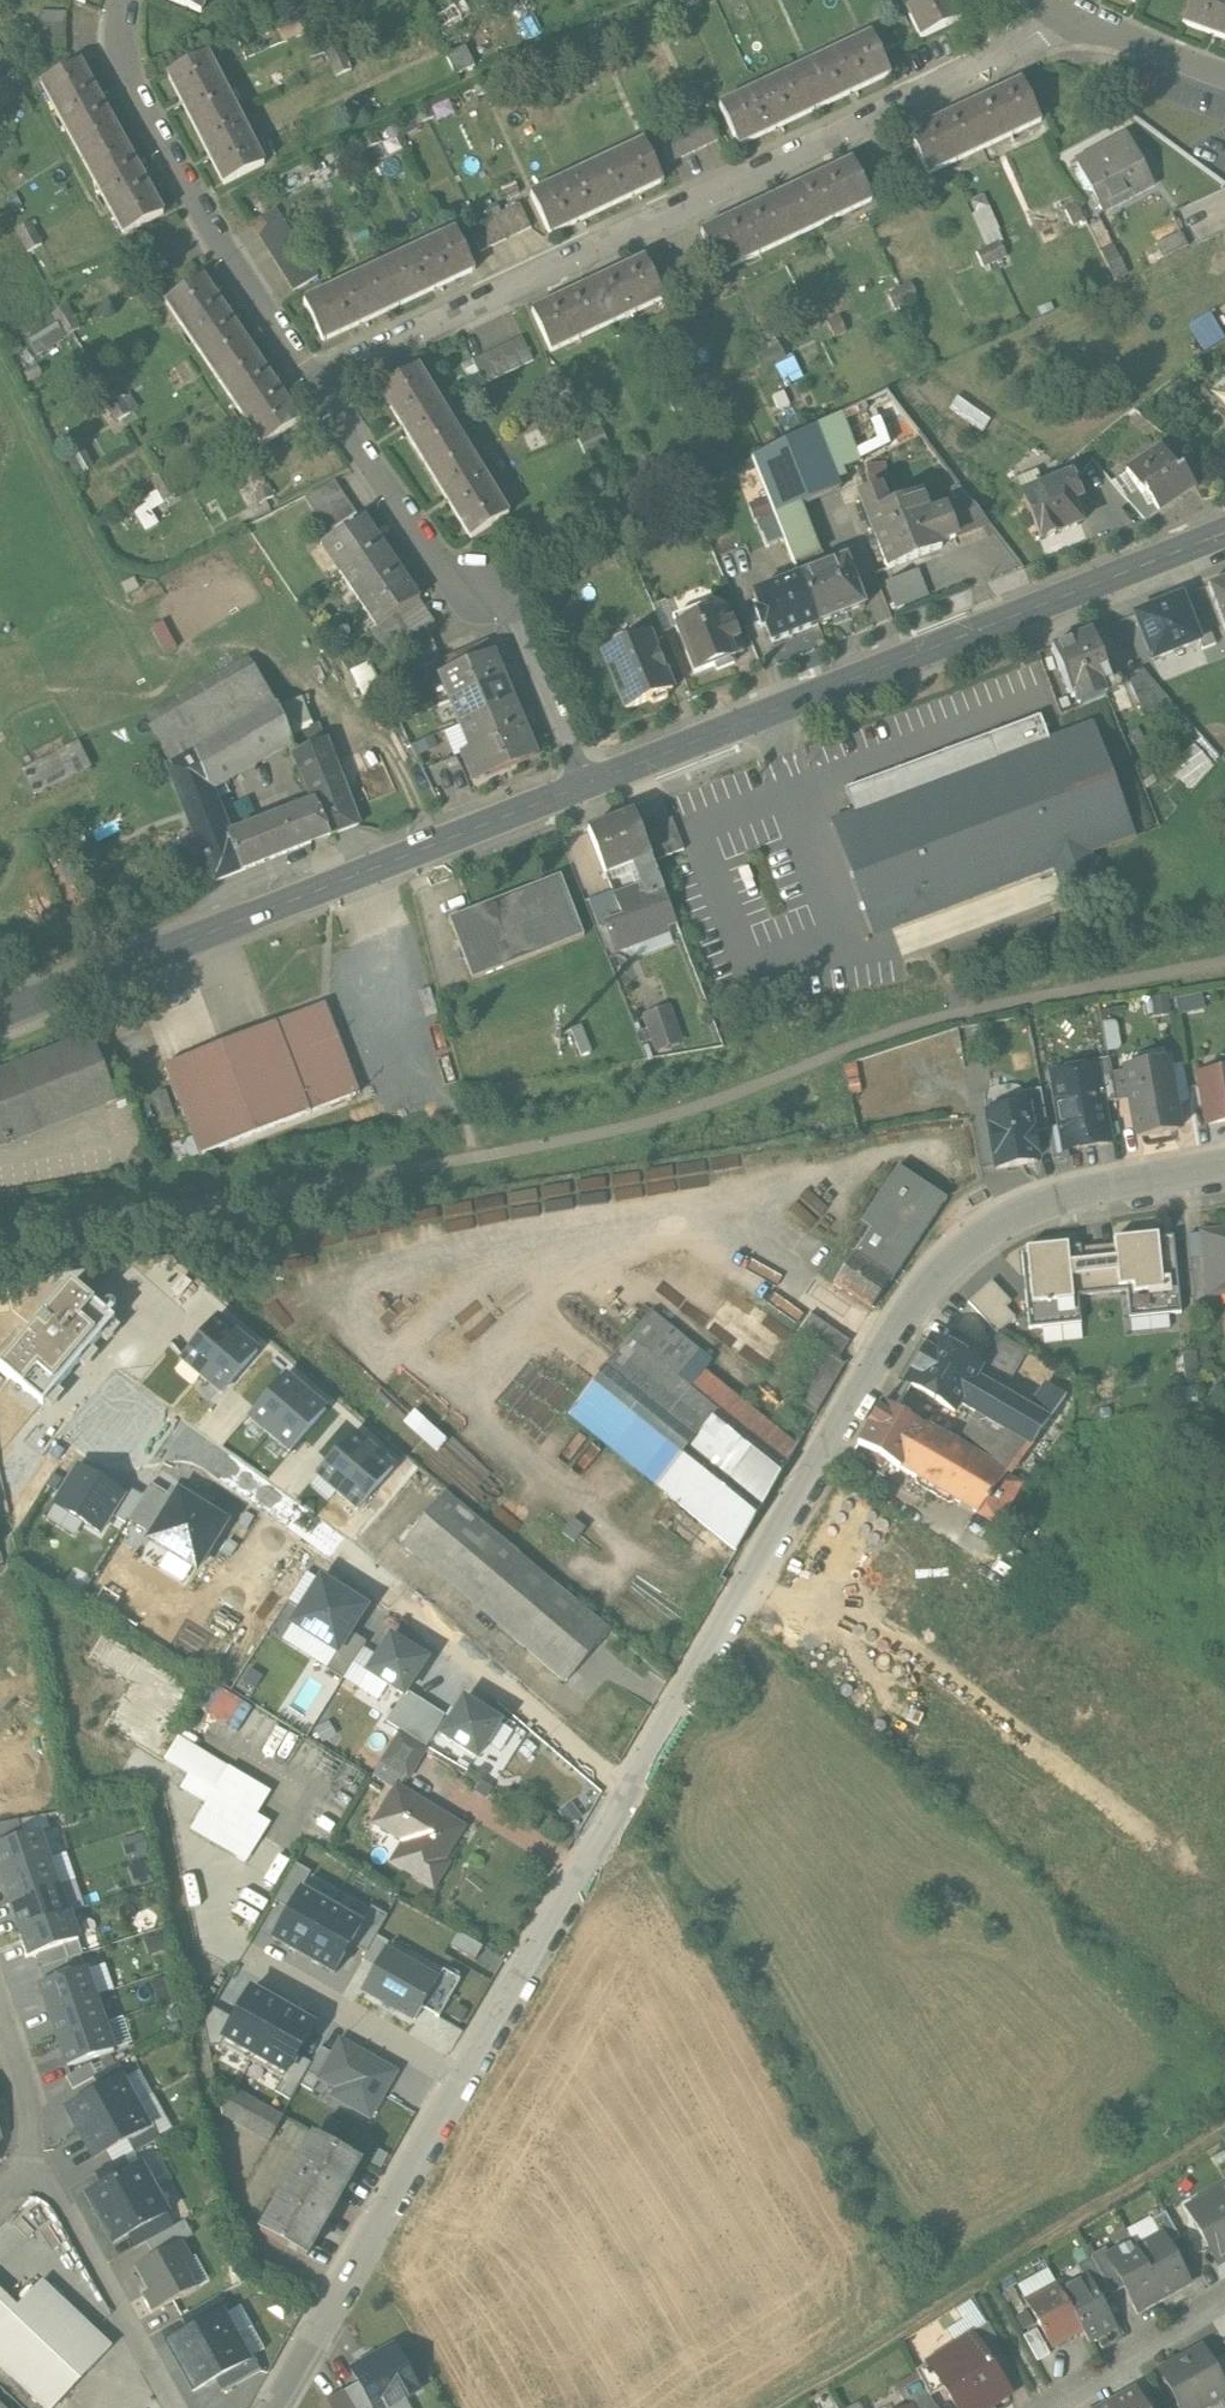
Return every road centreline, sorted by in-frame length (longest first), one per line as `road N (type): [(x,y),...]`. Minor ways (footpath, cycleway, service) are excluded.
road 1 (residential): [(630,1798),(863,1387),(947,1268),(1001,1218),(1068,1192),(1224,1165)]
road 2 (residential): [(313,384),(1008,67),(1071,24)]
road 3 (residential): [(275,2407),(630,1798)]
road 4 (residential): [(1224,536),(582,786)]
road 5 (residential): [(630,1798),(350,1550),(133,1420)]
road 6 (residential): [(582,786),(0,1018)]
road 7 (track): [(780,2407),(1224,2135)]
road 8 (residential): [(313,384),(431,562),(511,627),(582,786)]
road 9 (residential): [(123,0),(117,37),(136,101),(313,384)]
road 10 (residential): [(34,2181),(58,2197),(176,2407)]
road 11 (residential): [(1041,2407),(1224,2300)]
road 12 (residential): [(0,2008),(33,2126),(34,2181)]
road 13 (track): [(0,829),(147,757)]
road 14 (residential): [(1071,24),(1224,75)]

